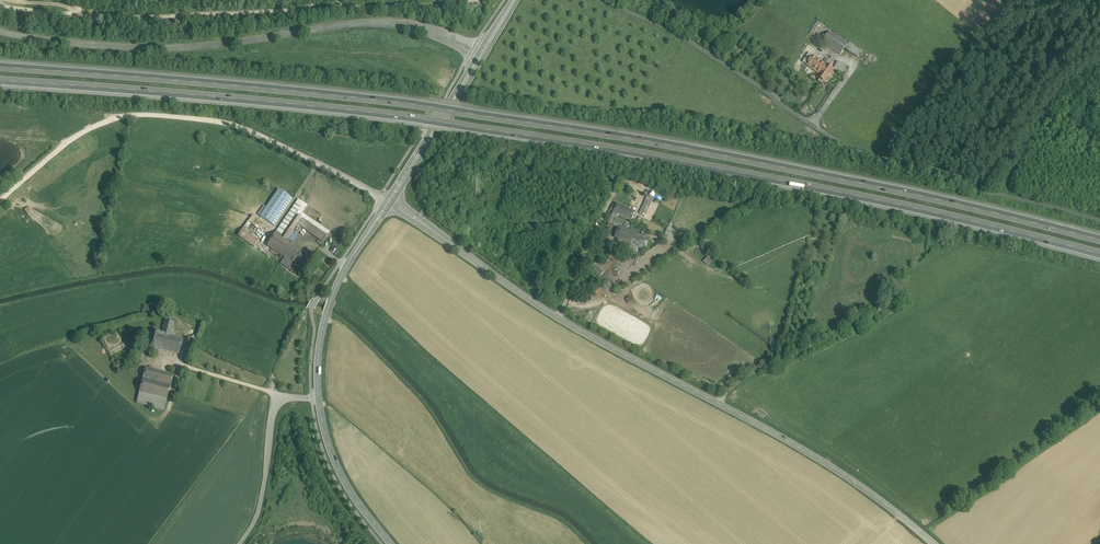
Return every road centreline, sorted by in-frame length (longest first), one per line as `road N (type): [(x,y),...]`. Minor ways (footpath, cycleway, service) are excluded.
road 1 (motorway): [(0,82),(446,125),(809,187),(1099,255)]
road 2 (motorway): [(1099,238),(863,182),(455,112),(0,68)]
road 3 (tertiary): [(933,543),(850,479),(583,332),(390,201)]
road 4 (track): [(390,201),(242,128),(153,115),(81,134),(0,199)]
road 5 (secondary): [(390,543),(333,458),(318,369),(337,285),(390,201)]
road 6 (secondary): [(390,201),(514,0)]

